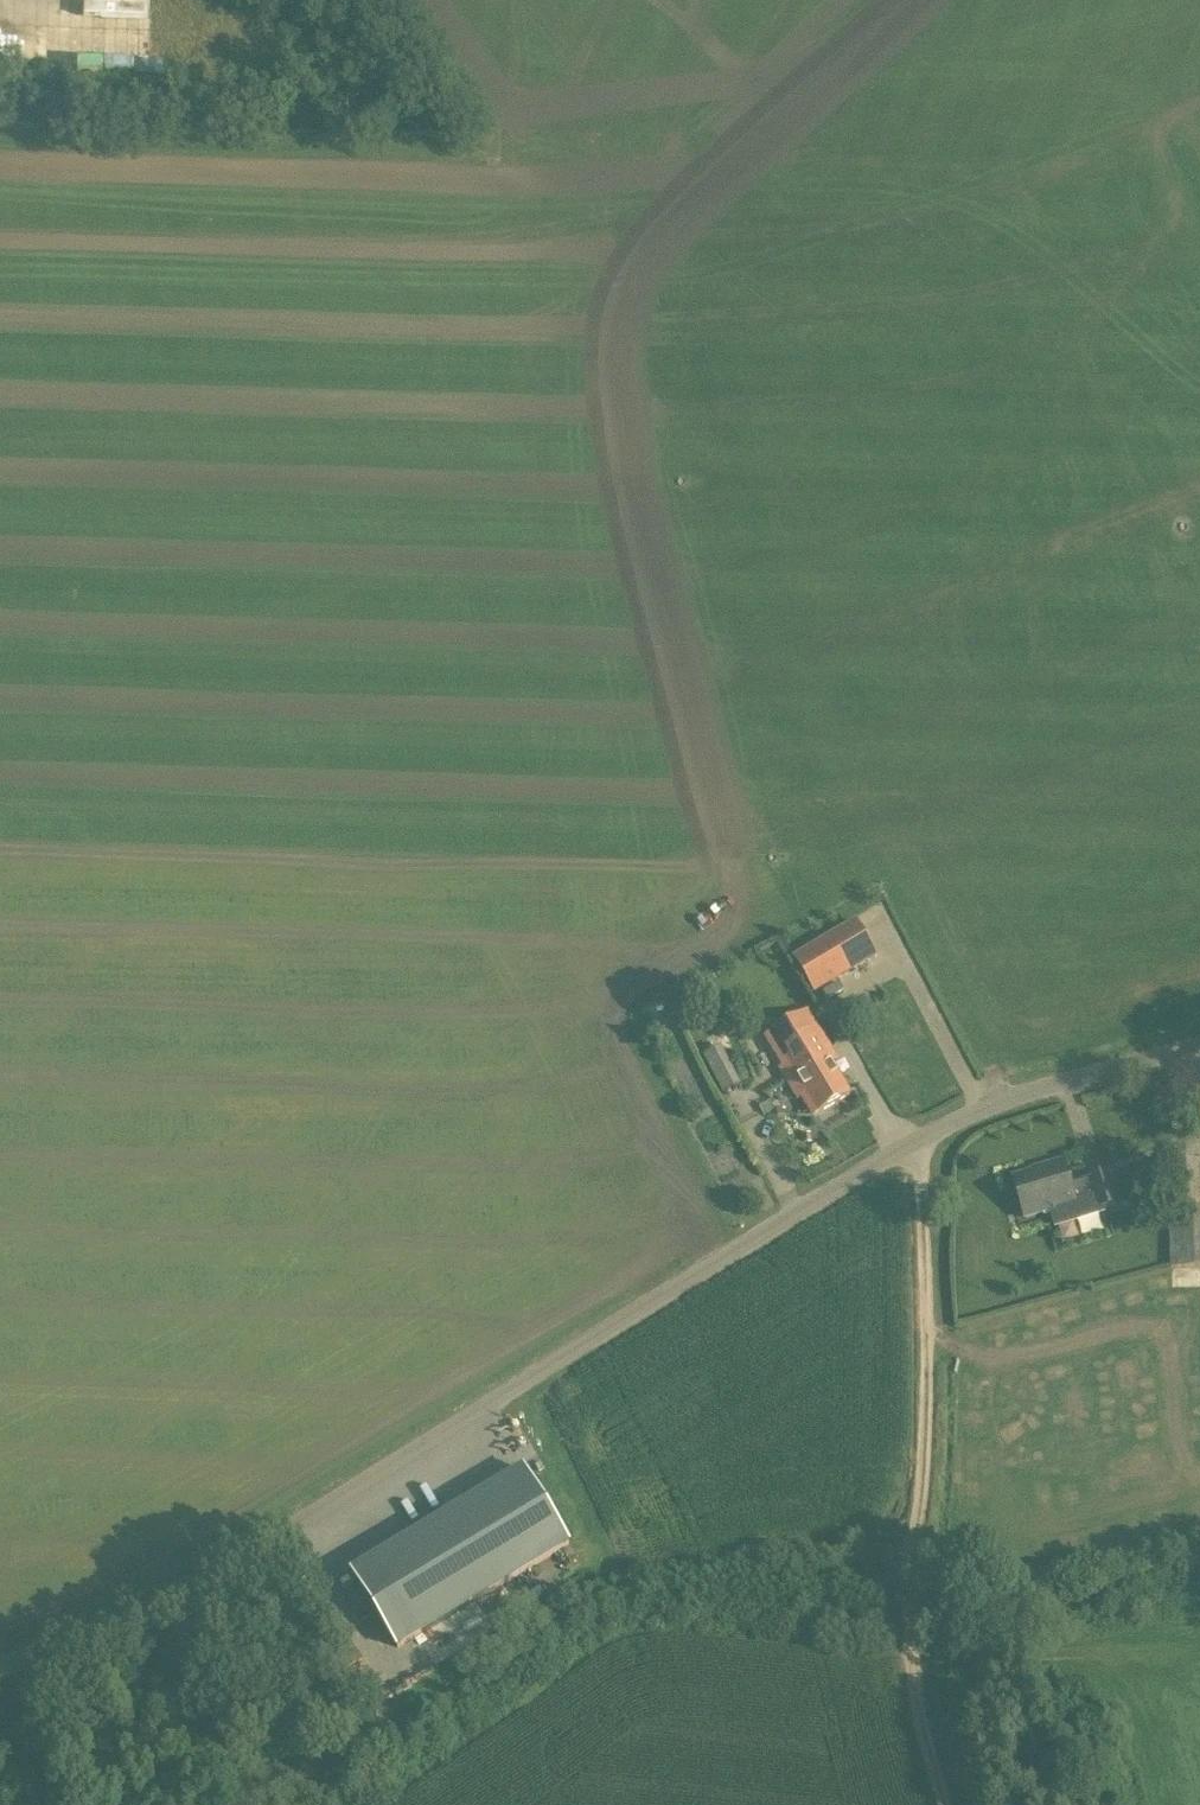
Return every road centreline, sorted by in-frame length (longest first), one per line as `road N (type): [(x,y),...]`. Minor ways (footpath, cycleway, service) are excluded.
road 1 (unclassified): [(0,1666),(131,1616),(921,1136),(1025,1090),(1199,1044)]
road 2 (track): [(949,1804),(907,1605),(930,1388),(921,1136)]

